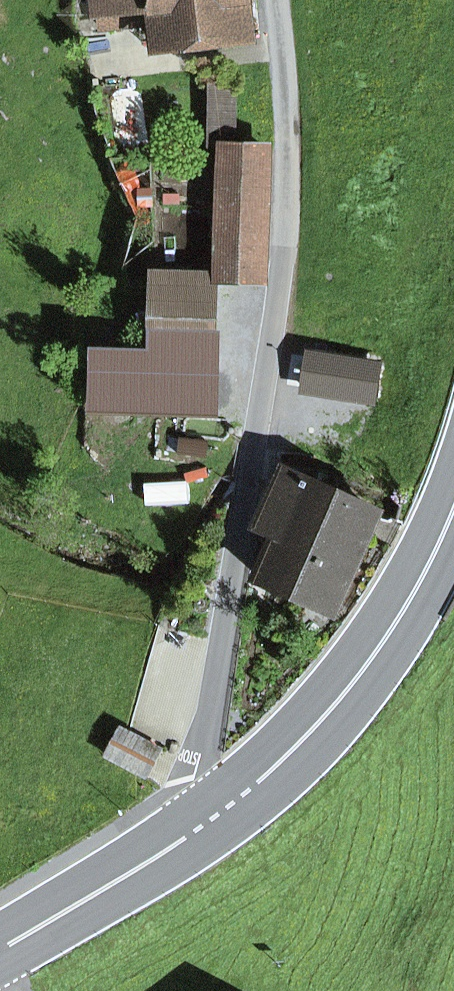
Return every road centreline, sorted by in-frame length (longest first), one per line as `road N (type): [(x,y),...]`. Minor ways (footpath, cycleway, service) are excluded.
road 1 (residential): [(196,829),(279,329),(287,140),(276,0)]
road 2 (primary): [(453,504),(398,619),(338,698),(275,768),(196,829)]
road 3 (primary): [(196,829),(0,945)]

